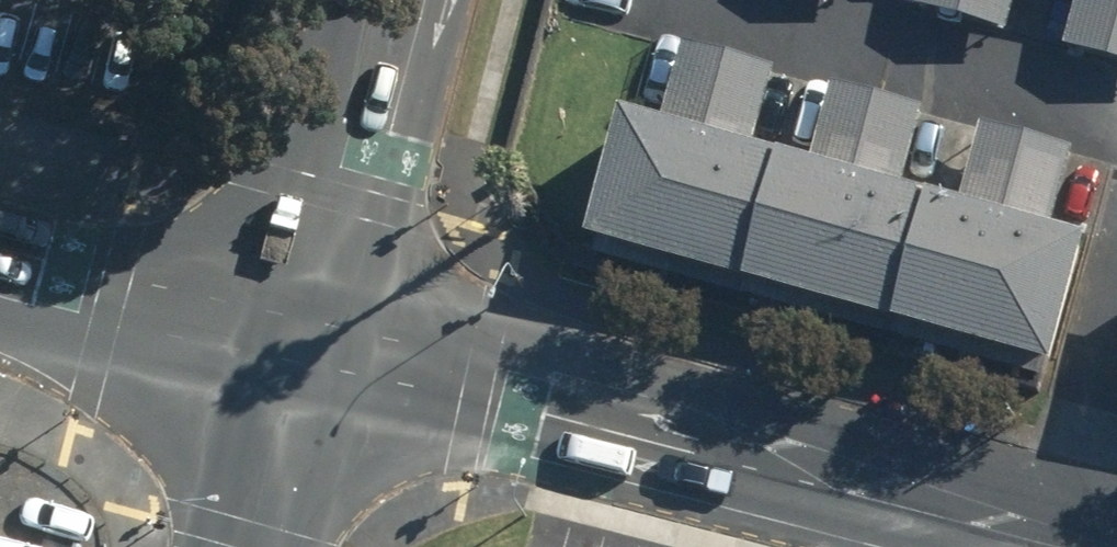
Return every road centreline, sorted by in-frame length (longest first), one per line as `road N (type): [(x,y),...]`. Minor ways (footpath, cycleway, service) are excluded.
road 1 (residential): [(1046,546),(284,348)]
road 2 (residential): [(683,0),(1116,118)]
road 3 (secondary): [(377,0),(284,348)]
road 4 (residential): [(284,348),(0,273)]
road 5 (residential): [(1059,546),(1116,310)]
road 6 (secondary): [(284,348),(255,546)]

